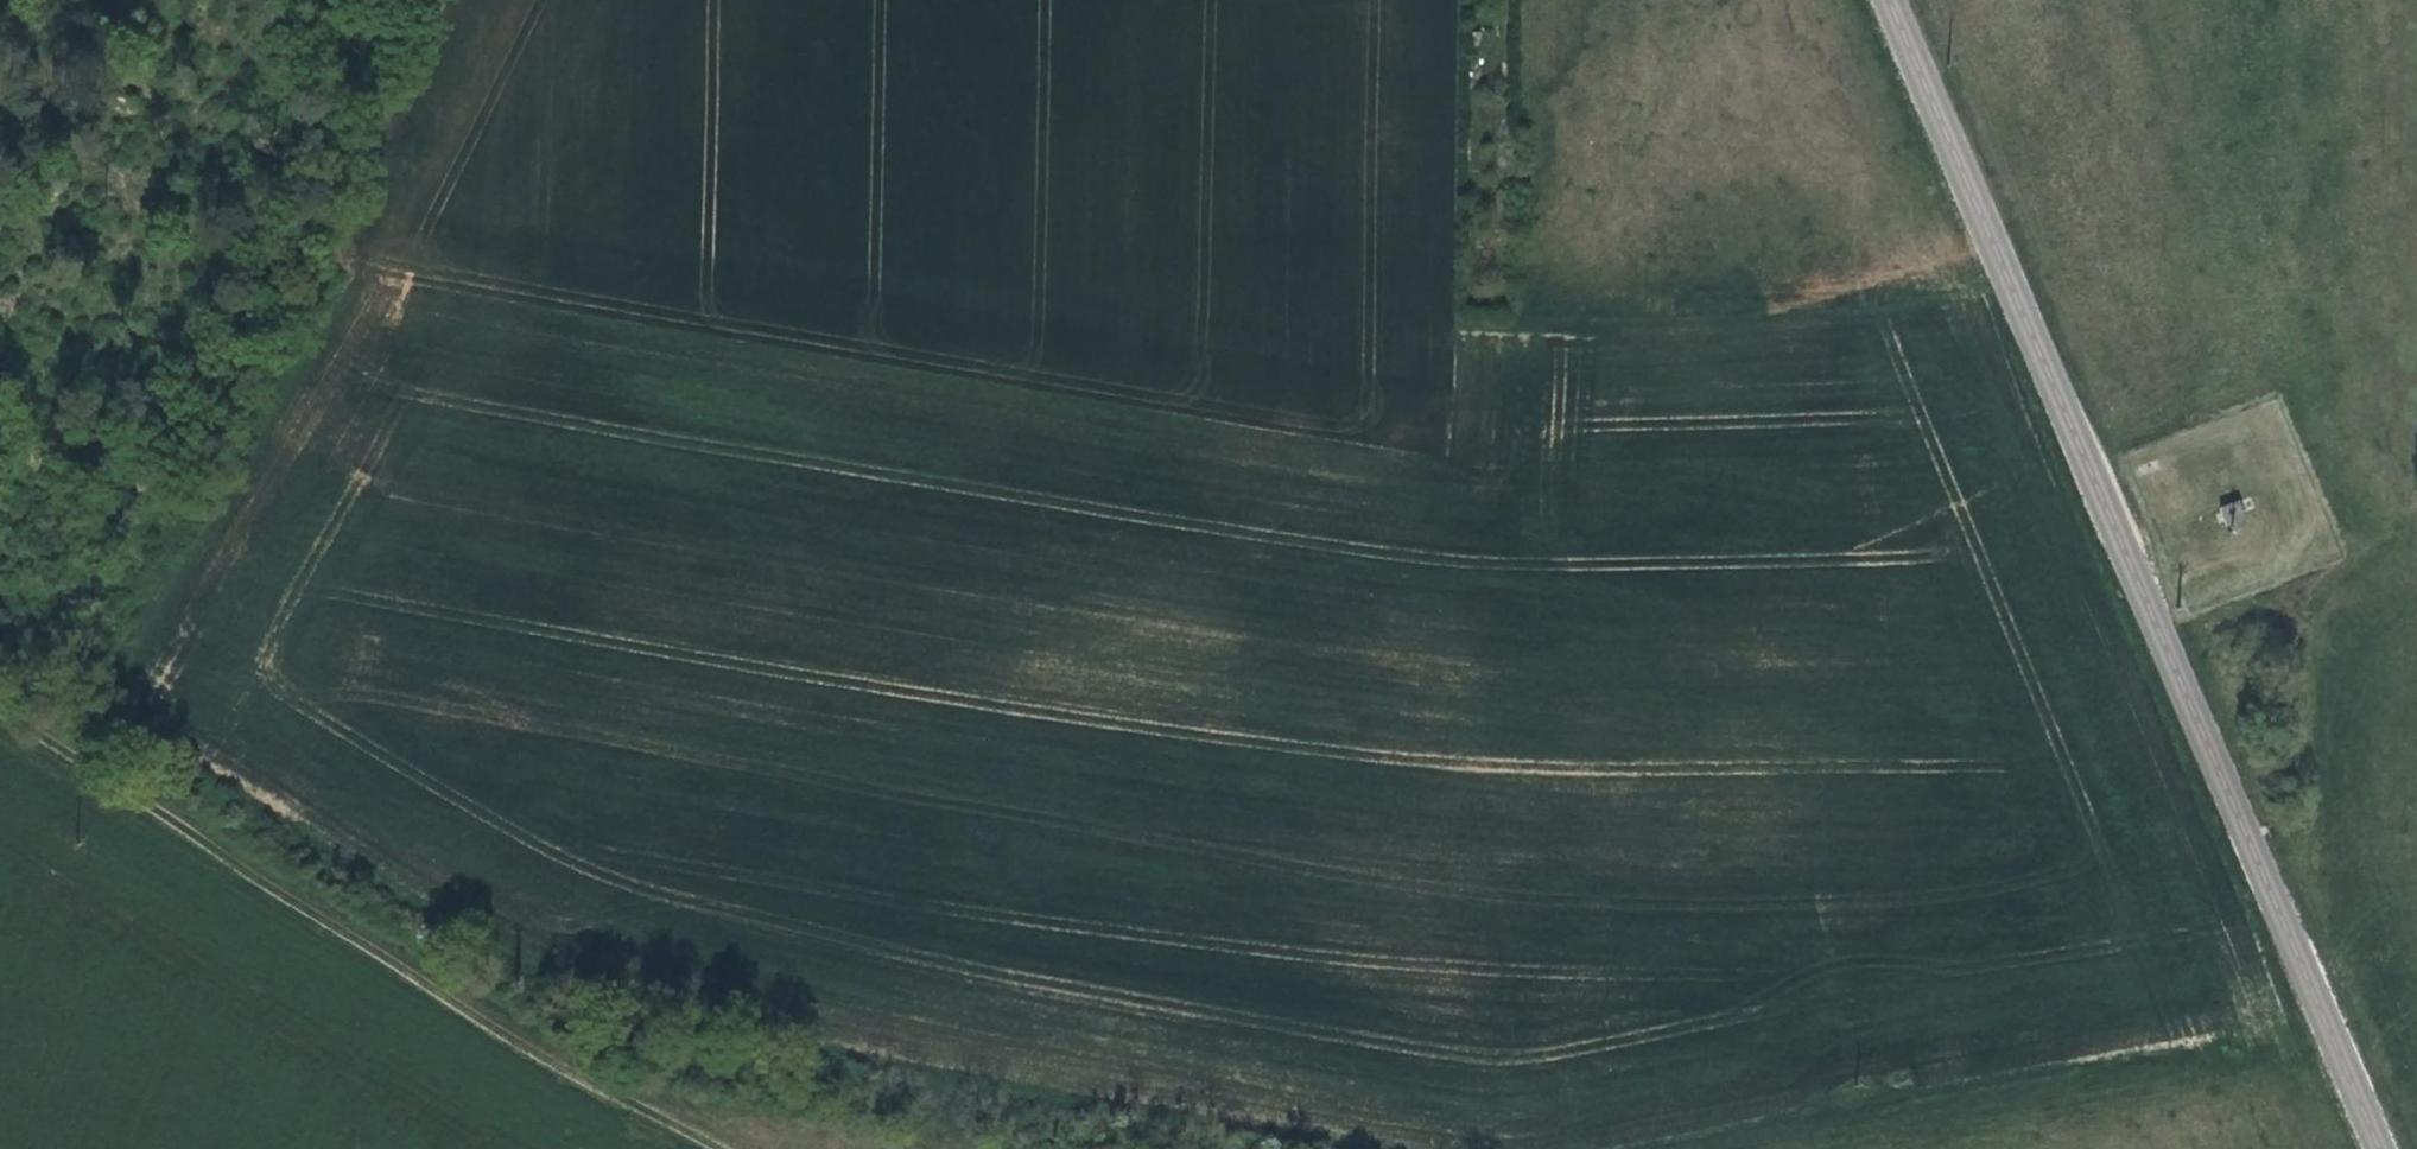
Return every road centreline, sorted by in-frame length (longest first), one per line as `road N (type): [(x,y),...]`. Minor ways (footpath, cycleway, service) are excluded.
road 1 (tertiary): [(2380,1148),(1890,0)]
road 2 (track): [(0,711),(478,1018),(718,1148)]

